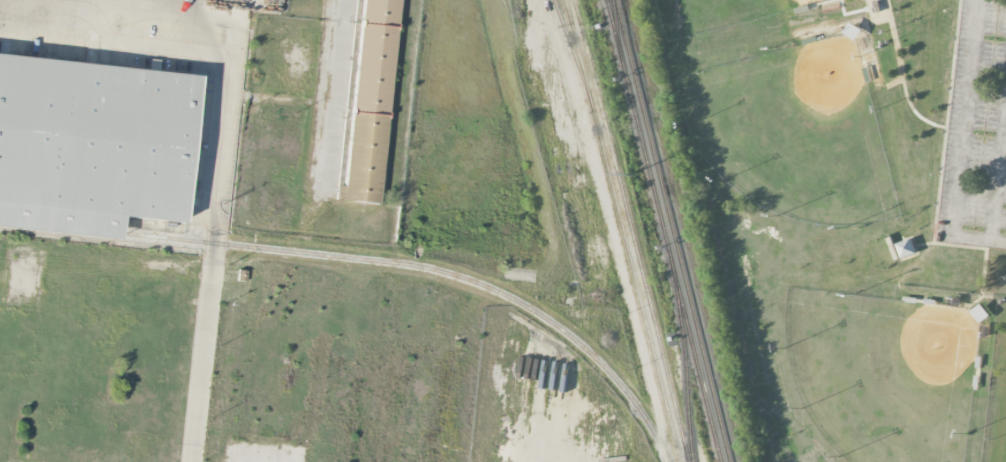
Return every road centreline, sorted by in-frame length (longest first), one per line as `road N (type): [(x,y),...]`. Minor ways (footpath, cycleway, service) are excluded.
road 1 (residential): [(245,0),(200,461)]

